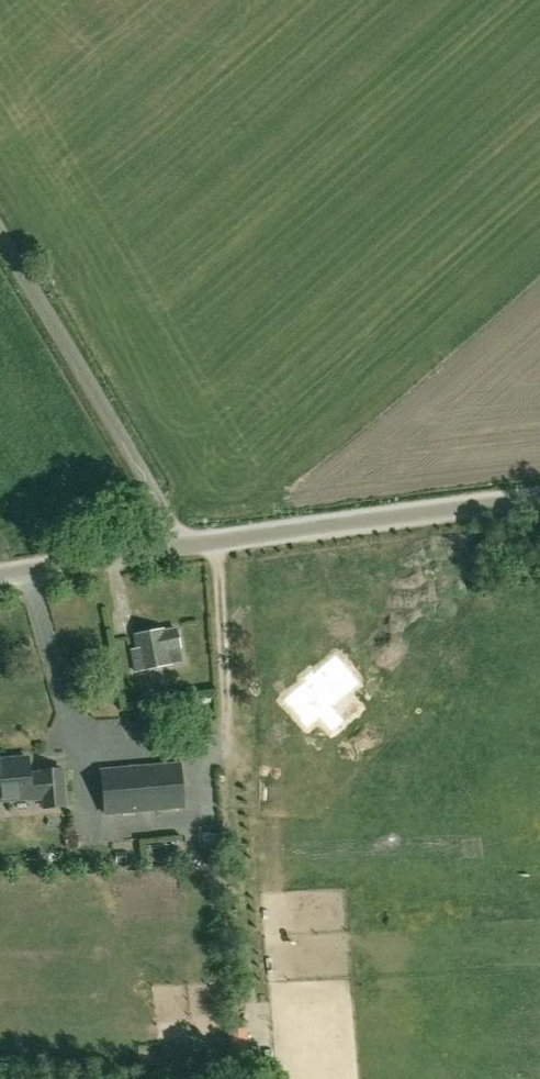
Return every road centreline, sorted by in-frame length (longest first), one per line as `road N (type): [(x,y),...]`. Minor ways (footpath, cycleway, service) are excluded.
road 1 (unclassified): [(179,549),(539,504)]
road 2 (unclassified): [(179,549),(0,234)]
road 3 (unclassified): [(0,580),(179,549)]

